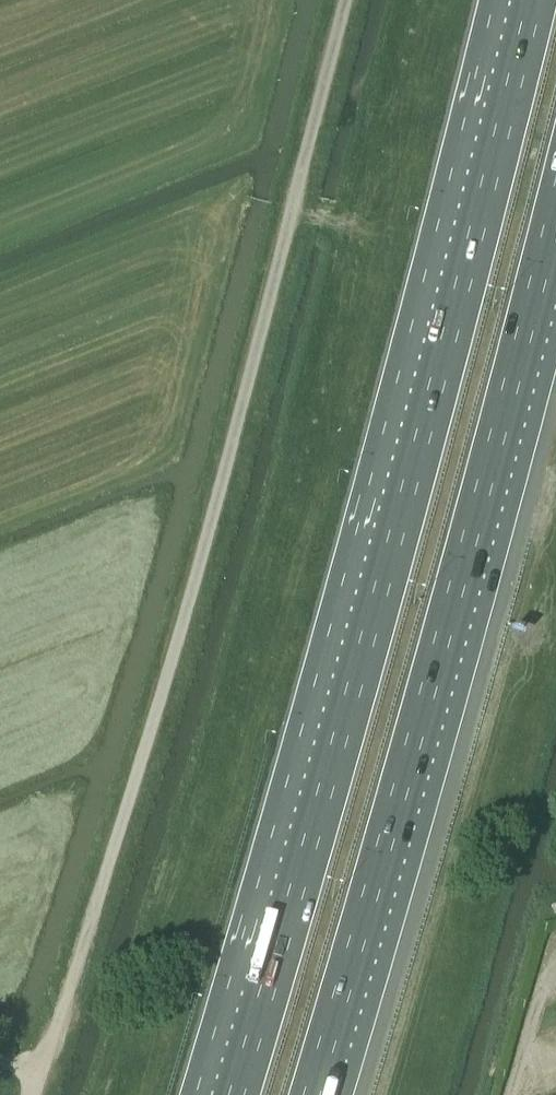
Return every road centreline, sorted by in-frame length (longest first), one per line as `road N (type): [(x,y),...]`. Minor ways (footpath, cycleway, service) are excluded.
road 1 (unclassified): [(37,1094),(230,489),(354,0)]
road 2 (motorway): [(523,0),(213,1094)]
road 3 (motorway): [(307,1094),(555,176)]

